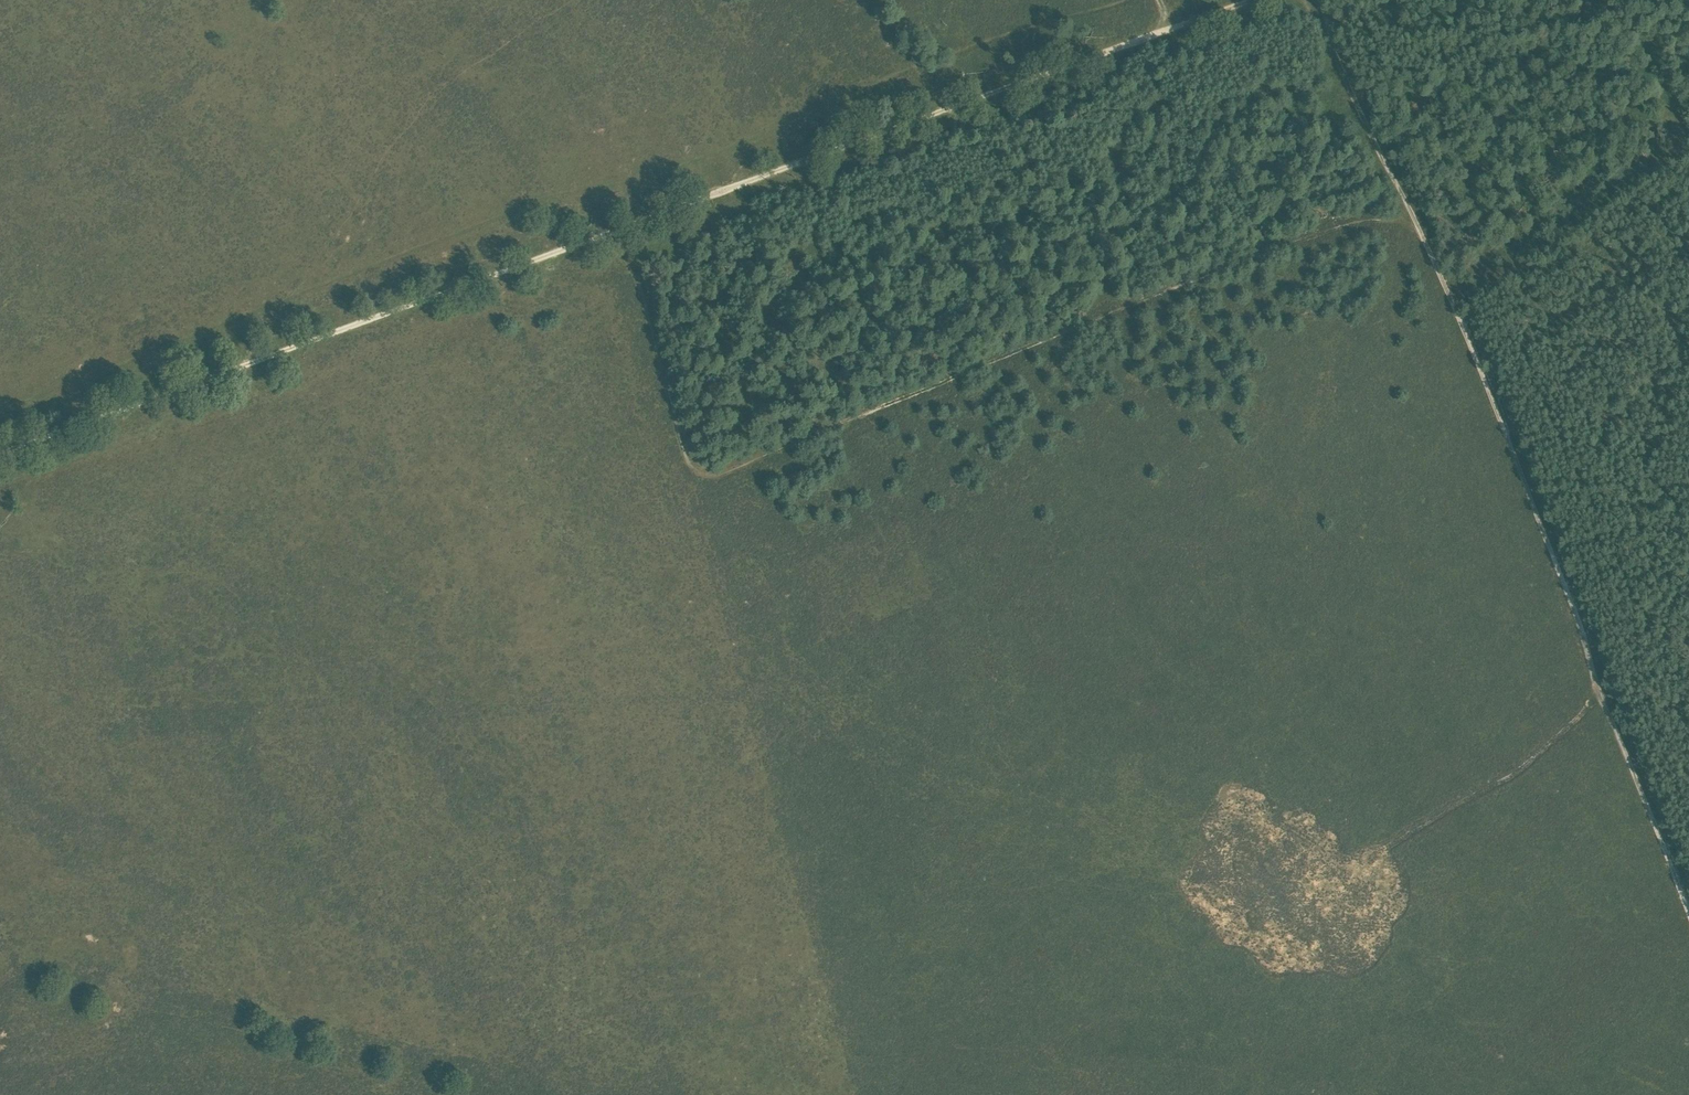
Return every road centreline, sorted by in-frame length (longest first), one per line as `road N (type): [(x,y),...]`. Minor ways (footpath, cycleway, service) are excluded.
road 1 (track): [(1254,0),(0,453)]
road 2 (track): [(603,235),(640,288),(686,461),(713,476),(1341,227),(1368,208),(1386,167)]
road 3 (track): [(1688,912),(1460,317),(1308,0)]

